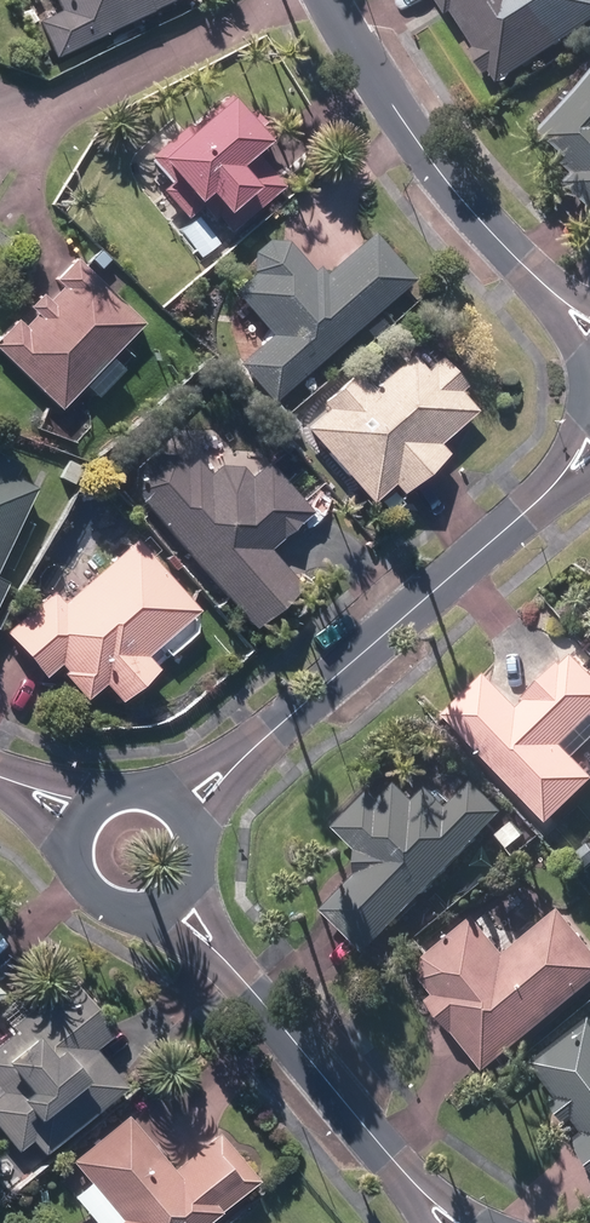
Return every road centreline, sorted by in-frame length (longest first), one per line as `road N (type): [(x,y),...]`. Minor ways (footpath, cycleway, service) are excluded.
road 1 (residential): [(187,807),(589,451)]
road 2 (residential): [(185,889),(456,1222)]
road 3 (residential): [(589,316),(494,234),(385,97),(335,0)]
road 4 (residential): [(185,889),(141,912),(94,898),(71,855),(83,808)]

